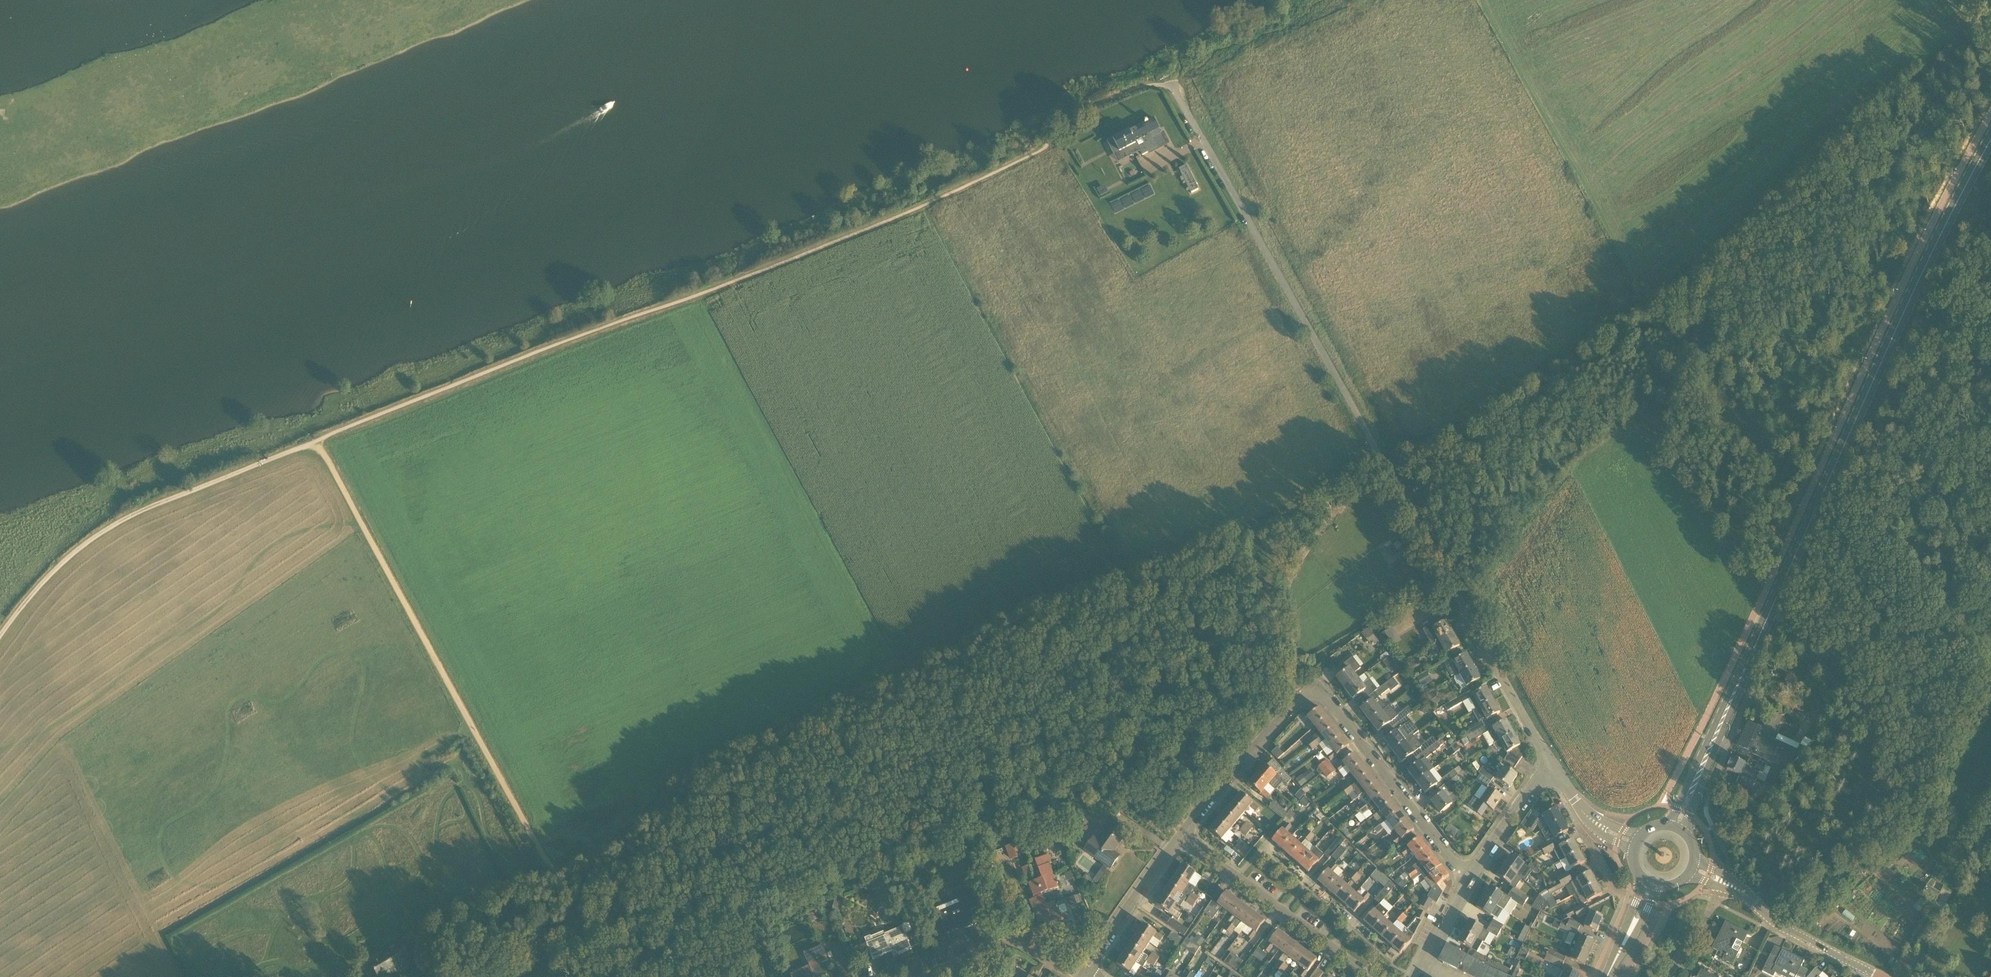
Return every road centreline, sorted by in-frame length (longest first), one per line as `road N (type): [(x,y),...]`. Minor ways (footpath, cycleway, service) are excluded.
road 1 (unclassified): [(1555,770),(1171,85)]
road 2 (track): [(1045,150),(927,205),(317,440)]
road 3 (secondary): [(1676,828),(1916,285),(1990,139)]
road 4 (track): [(317,440),(554,874)]
road 5 (track): [(1136,570),(1283,516),(1363,469),(1466,428),(1539,381)]
road 6 (track): [(902,678),(692,770),(626,838),(554,874)]
road 7 (track): [(317,440),(116,525),(57,565),(0,632)]
road 8 (track): [(1963,873),(1767,589)]
road 9 (track): [(1136,570),(1043,605),(902,678)]
road 10 (residential): [(1469,880),(1322,692),(1304,695)]
road 11 (residential): [(1372,976),(1181,836)]
road 12 (residential): [(1181,836),(1304,695)]
road 13 (tertiary): [(1880,976),(1781,926),(1728,884)]
road 14 (residential): [(1086,973),(1181,836)]
road 15 (residential): [(927,976),(1007,944),(1026,946),(1074,976)]
road 16 (residential): [(1469,880),(1538,780),(1555,770)]
road 17 (track): [(1539,381),(1639,314)]

